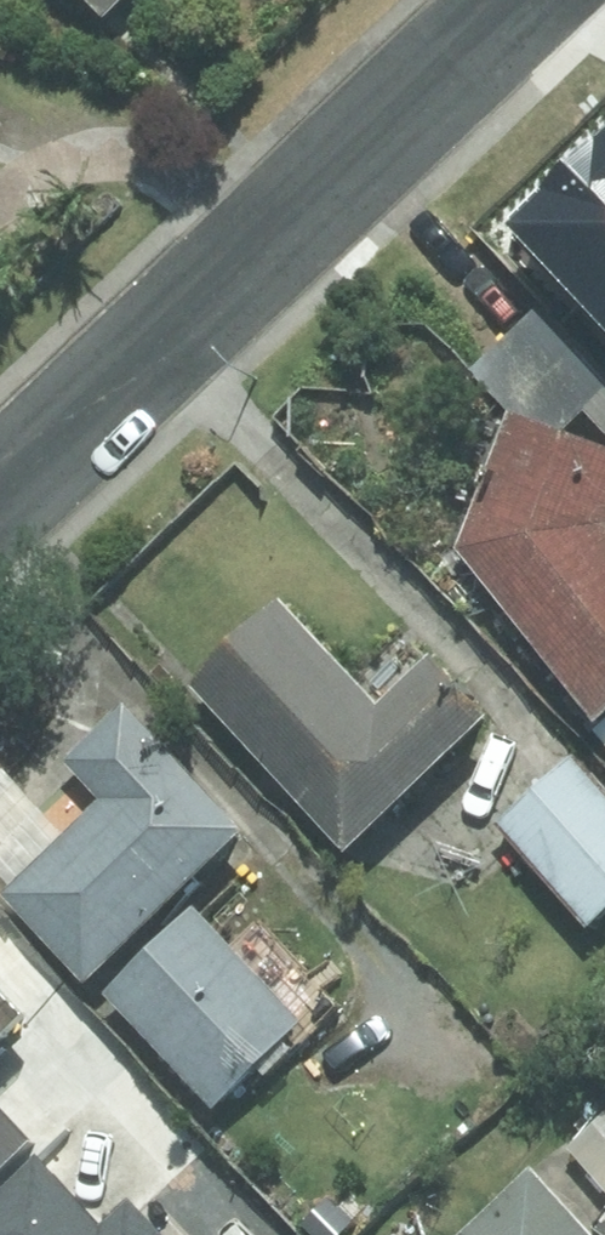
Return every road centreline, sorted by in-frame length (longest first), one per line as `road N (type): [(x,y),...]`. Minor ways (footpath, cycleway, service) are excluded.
road 1 (residential): [(516,0),(0,499)]

